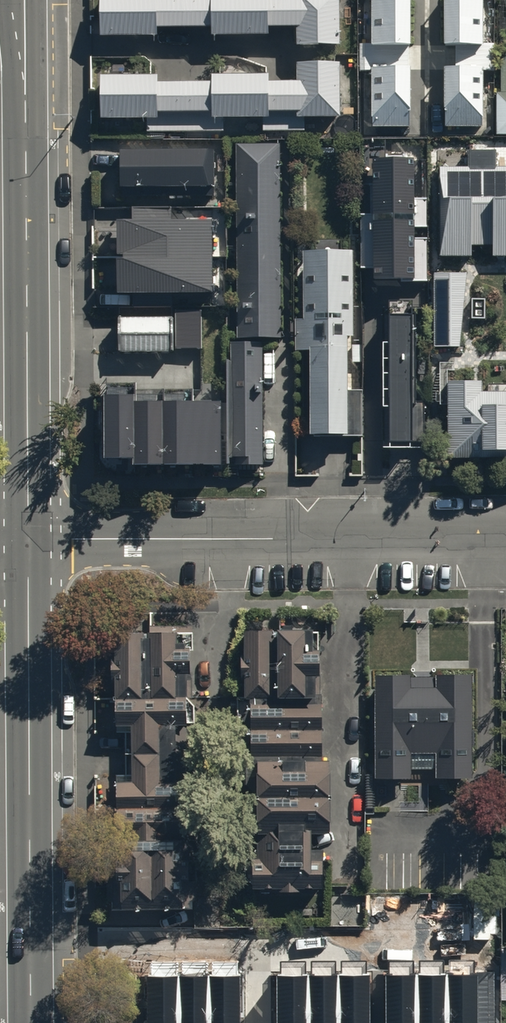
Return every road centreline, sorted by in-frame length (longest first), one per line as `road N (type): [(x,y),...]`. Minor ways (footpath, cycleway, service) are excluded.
road 1 (tertiary): [(28,540),(27,0)]
road 2 (tertiary): [(32,1022),(28,540)]
road 3 (residential): [(505,536),(28,540)]

